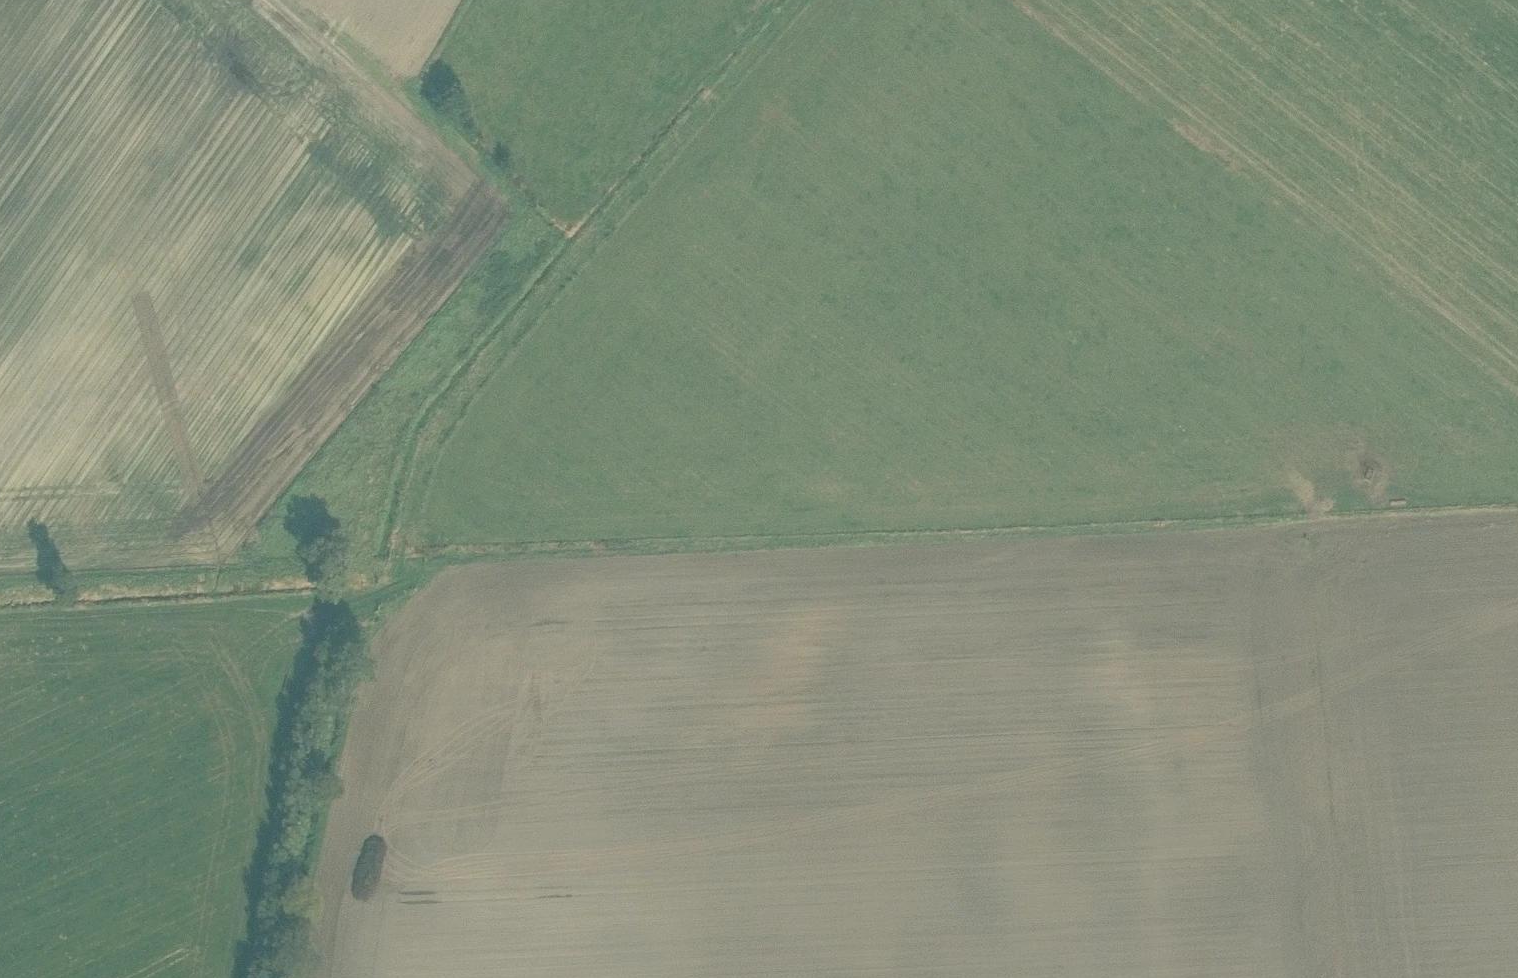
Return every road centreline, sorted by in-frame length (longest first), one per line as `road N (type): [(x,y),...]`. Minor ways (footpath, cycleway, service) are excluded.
road 1 (track): [(1517,515),(1320,526)]

